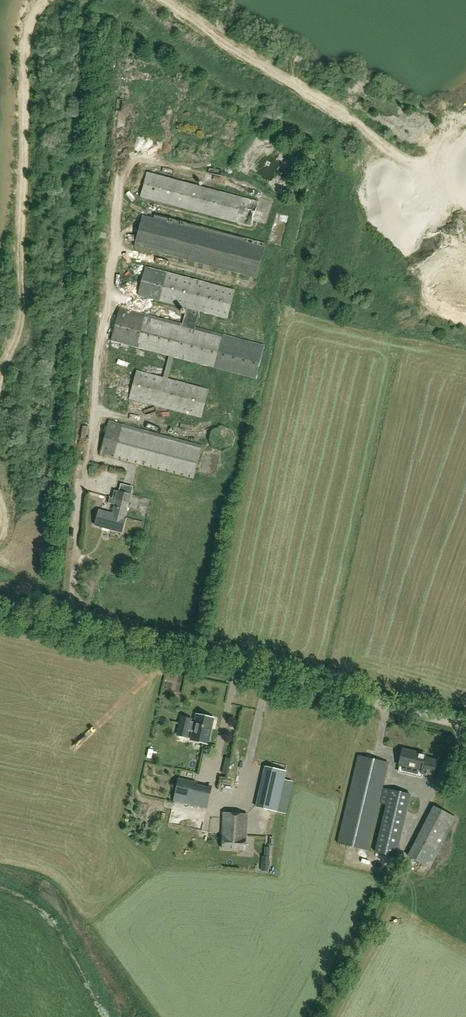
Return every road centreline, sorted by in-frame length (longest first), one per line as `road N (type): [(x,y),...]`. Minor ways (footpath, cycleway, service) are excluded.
road 1 (unclassified): [(69,629),(119,124)]
road 2 (unclassified): [(465,719),(69,629)]
road 3 (track): [(41,0),(25,46),(23,321),(0,376)]
road 4 (track): [(465,138),(418,160),(389,150),(163,0)]

